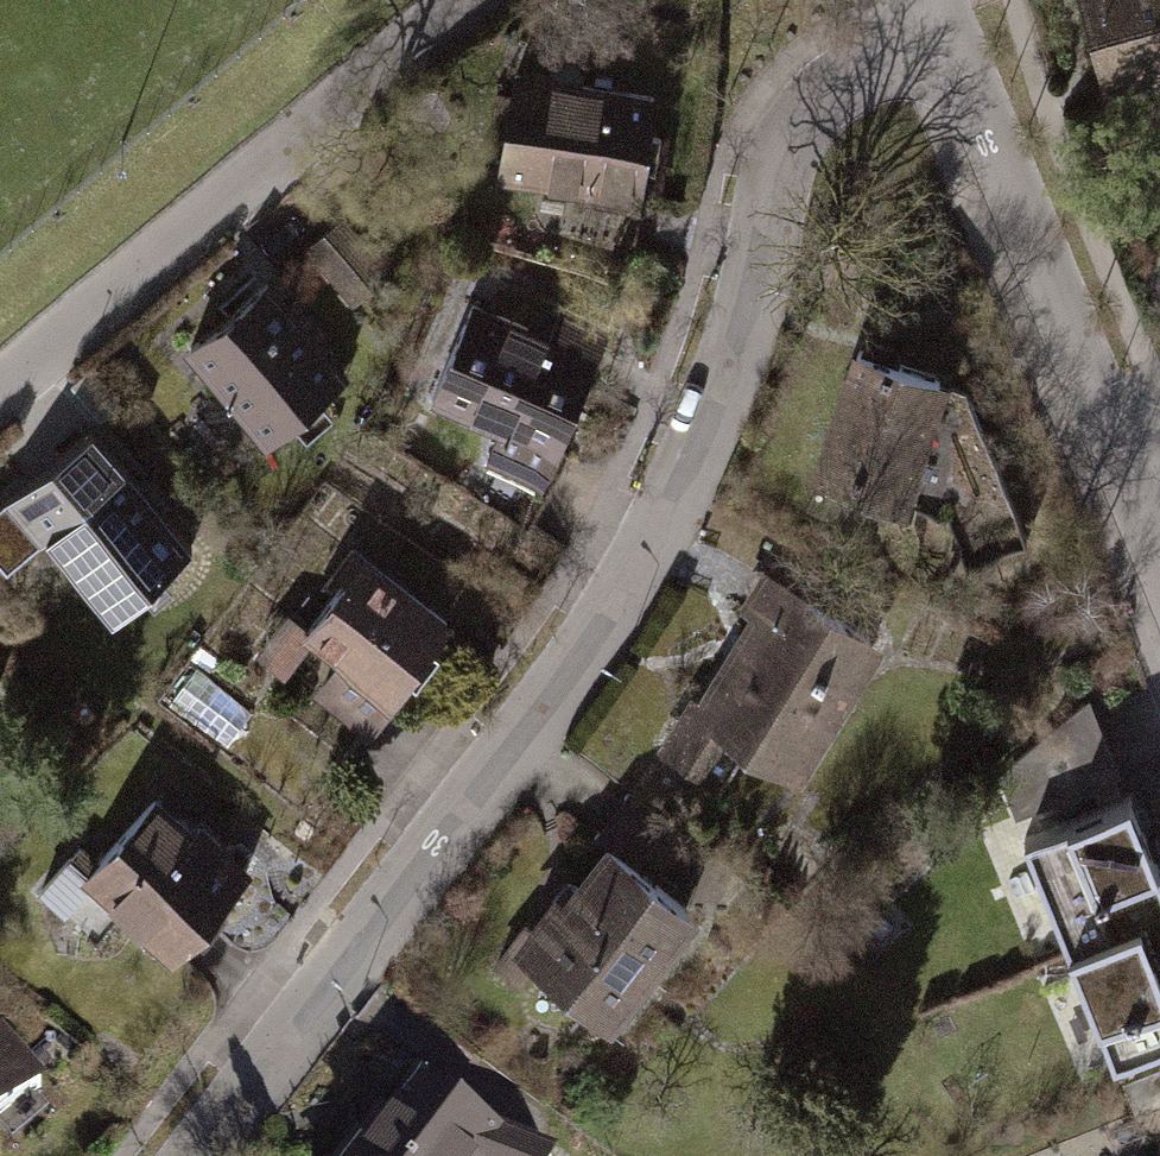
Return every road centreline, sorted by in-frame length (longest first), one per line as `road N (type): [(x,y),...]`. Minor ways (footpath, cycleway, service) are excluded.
road 1 (residential): [(197,1155),(600,629),(685,485),(793,144),(842,84),(952,34)]
road 2 (residential): [(0,399),(472,0)]
road 3 (residential): [(952,34),(1132,488)]

